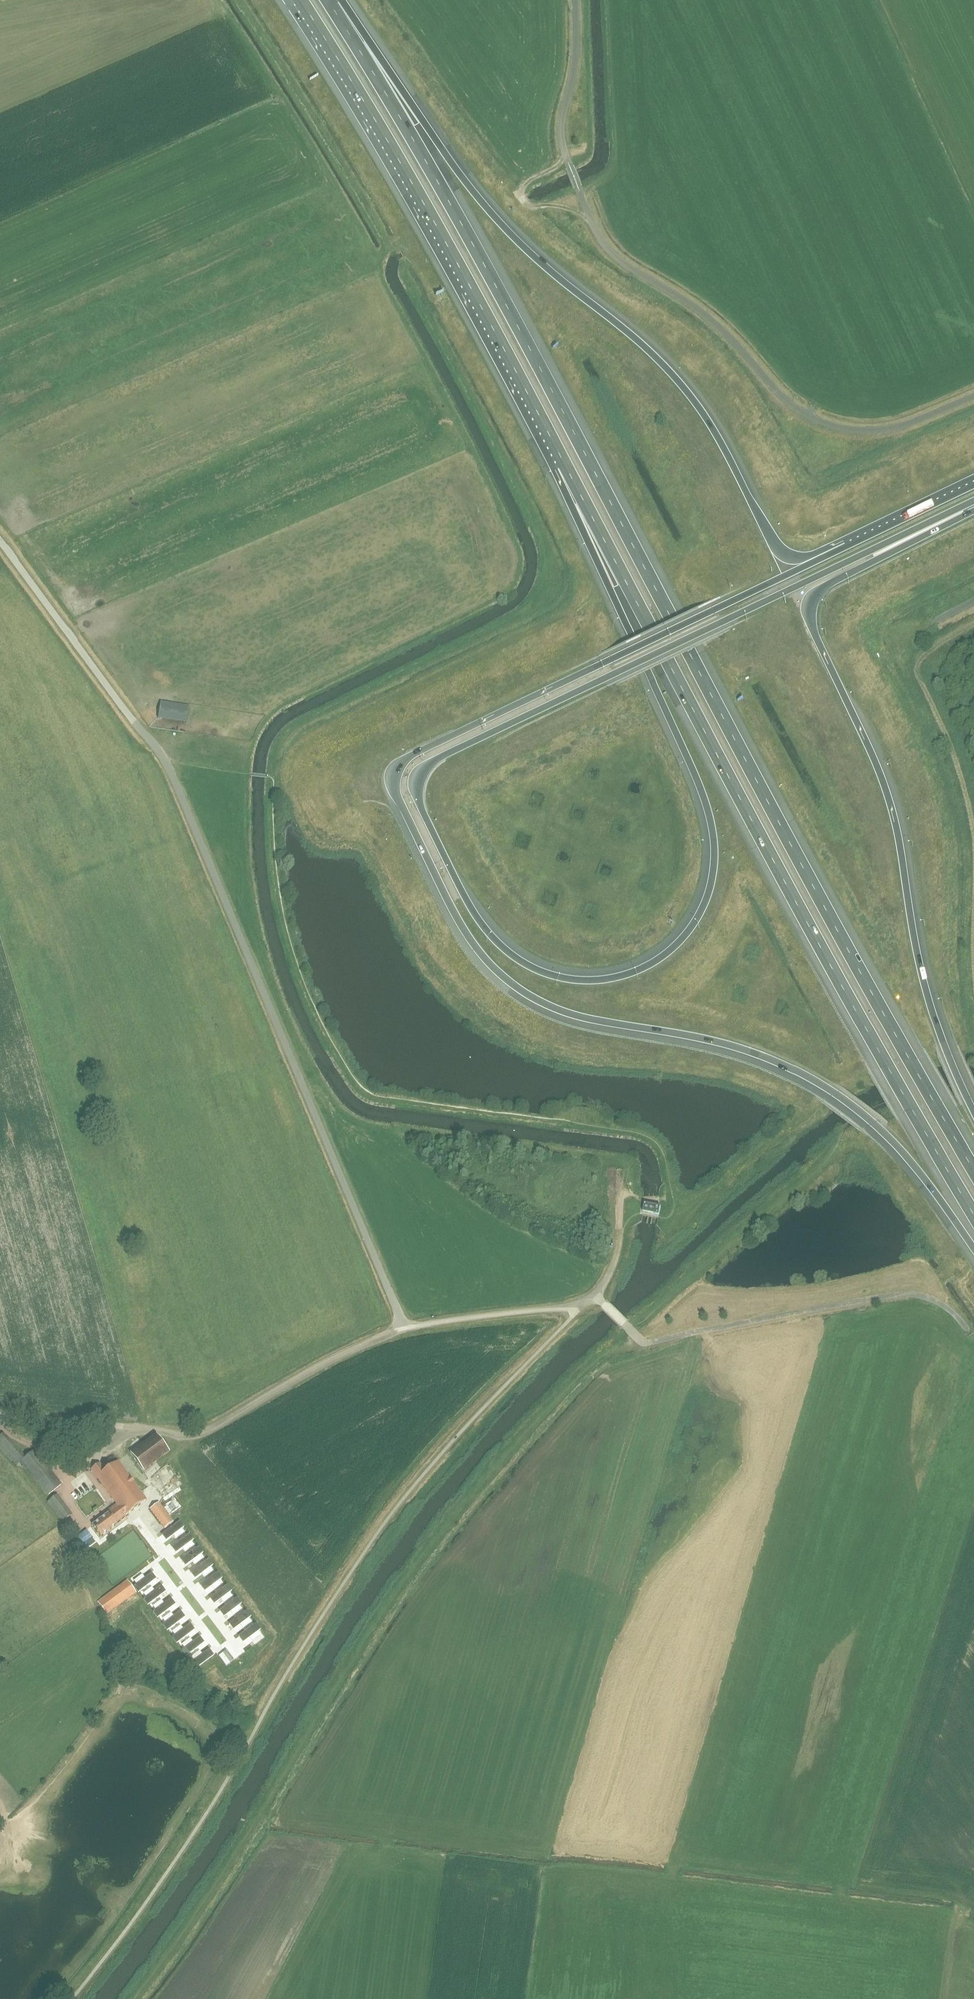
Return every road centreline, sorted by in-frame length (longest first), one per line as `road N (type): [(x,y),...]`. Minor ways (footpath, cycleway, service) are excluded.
road 1 (motorway): [(973,1170),(790,843),(441,188),(332,8)]
road 2 (motorway): [(564,462),(610,588),(703,793),(714,862),(698,916),(675,946),(624,975),(567,978),(526,963),(468,903),(419,805),(418,784)]
road 3 (unclassified): [(405,1328),(164,759),(0,541)]
road 4 (motorway): [(564,462),(797,905),(973,1213)]
road 5 (motorway): [(396,778),(454,913),(510,983),(569,1013),(784,1064),(873,1123),(973,1249)]
road 6 (motorway): [(839,550),(797,557),(777,548),(697,403),(646,349),(496,219),(332,8)]
road 7 (motorway): [(973,1113),(926,993),(886,789),(808,611),(825,585),(973,509)]
road 8 (trunk): [(418,784),(439,758),(973,500)]
road 9 (motorway): [(300,0),(381,129),(564,462)]
road 10 (trunk): [(839,550),(417,752),(396,778)]
road 11 (track): [(156,1430),(197,1433),(349,1349),(405,1328),(545,1309),(574,1313)]
road 12 (unclassified): [(574,1313),(595,1295),(644,1343),(905,1294),(939,1303),(969,1333)]
road 13 (unclassified): [(791,404),(827,424),(874,432),(973,396)]
road 14 (unclassified): [(0,1414),(156,1430)]
road 15 (trunk): [(973,485),(839,550)]
road 16 (track): [(566,156),(524,186),(522,200),(564,206),(594,228)]

